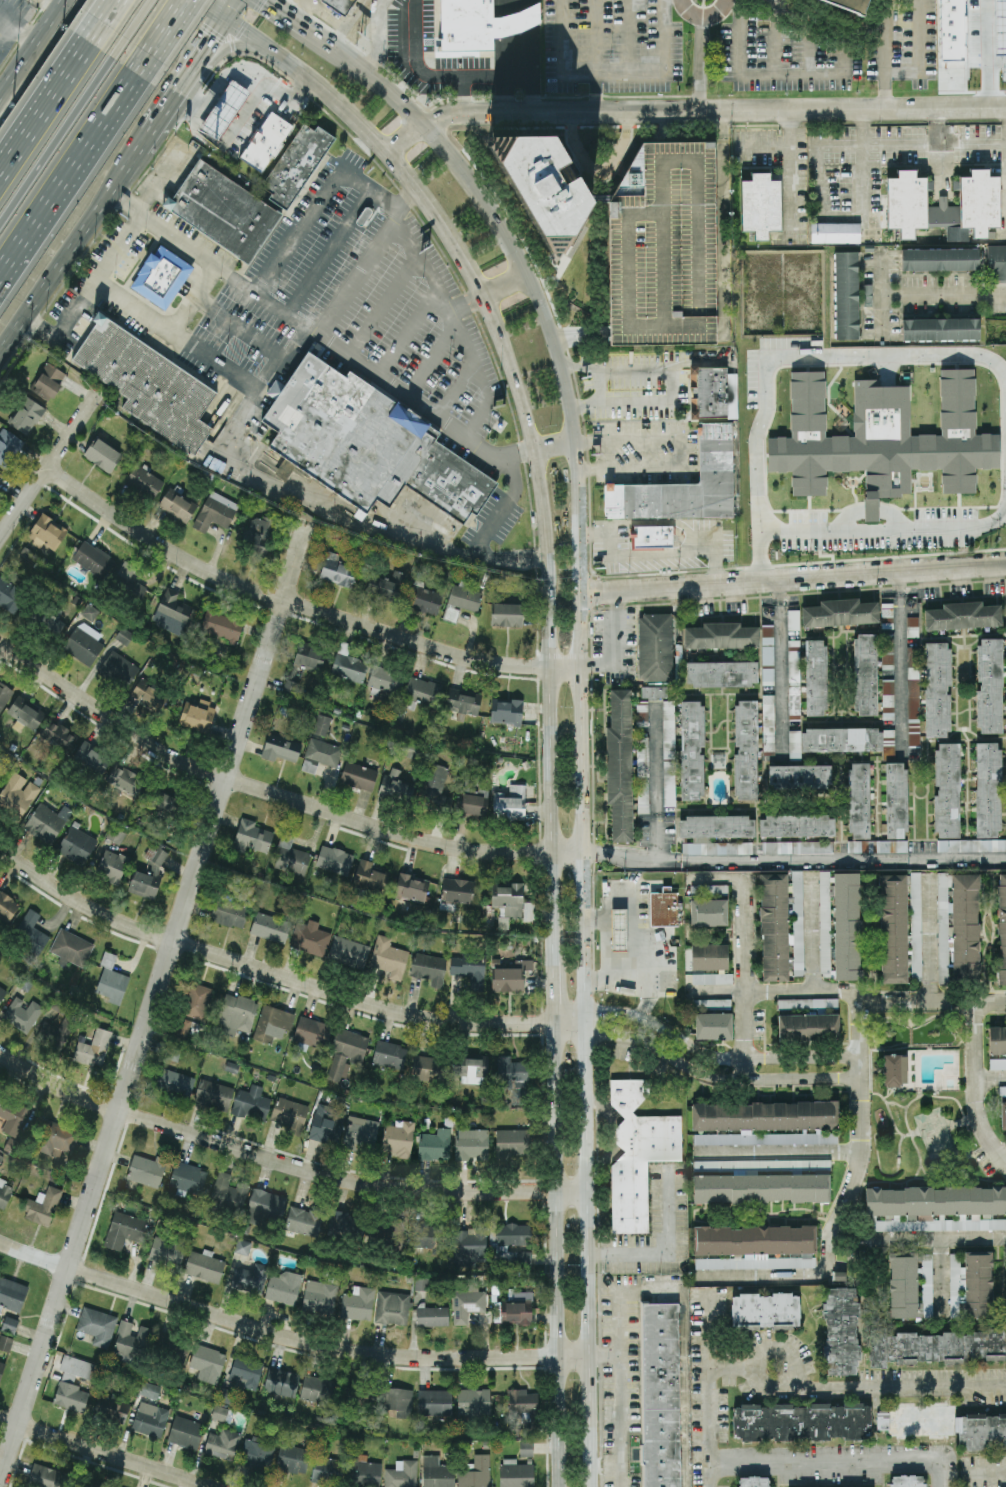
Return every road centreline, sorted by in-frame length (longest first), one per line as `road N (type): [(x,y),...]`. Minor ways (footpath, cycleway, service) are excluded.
road 1 (secondary): [(590,1486),(580,593),(566,406),(552,339),(483,200),(419,127),(305,32)]
road 2 (residential): [(309,525),(0,1485)]
road 3 (secondary): [(479,298),(511,377),(540,501),(553,958)]
road 4 (residential): [(384,155),(419,127),(458,114),(1005,106)]
road 5 (residential): [(581,851),(427,843),(192,766),(0,644)]
road 6 (residential): [(588,1192),(422,1191),(349,1180),(86,1099),(0,1053)]
road 7 (residential): [(588,1357),(425,1357),(325,1345),(0,1242)]
road 8 (residential): [(555,1021),(469,1022),(392,1011),(126,926),(0,849)]
road 9 (residential): [(579,666),(476,661),(224,579),(47,468)]
road 10 (secondary): [(555,1021),(556,1486)]
road 11 (residential): [(580,593),(1005,565)]
road 12 (secondary): [(228,21),(337,102),(449,240),(479,298)]
road 13 (residential): [(860,1057),(713,1056),(641,1019),(603,1011),(582,1021)]
road 14 (motorway): [(0,292),(156,61)]
road 15 (primary): [(0,353),(139,151)]
road 16 (motorway): [(128,42),(0,229)]
road 17 (residential): [(215,1486),(0,1419)]
road 18 (residential): [(99,392),(0,535)]
road 19 (motorway): [(107,27),(3,159)]

